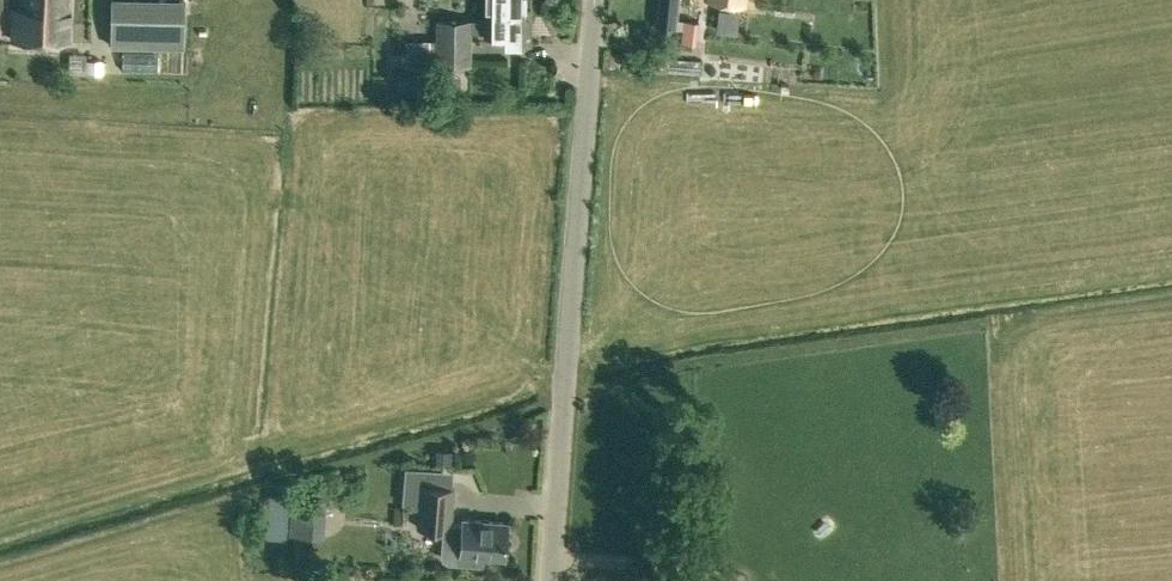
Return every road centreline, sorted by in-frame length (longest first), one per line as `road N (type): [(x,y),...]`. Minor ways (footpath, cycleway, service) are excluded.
road 1 (unclassified): [(556,580),(593,0)]

